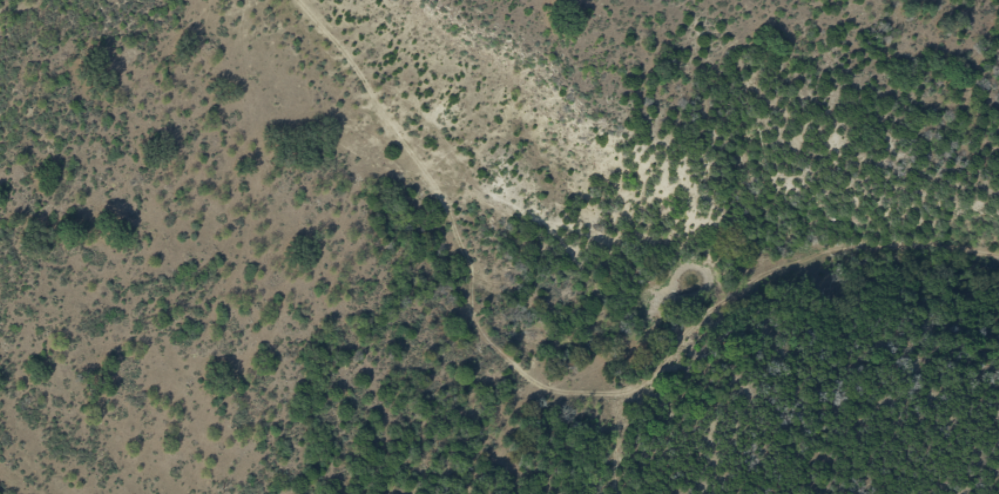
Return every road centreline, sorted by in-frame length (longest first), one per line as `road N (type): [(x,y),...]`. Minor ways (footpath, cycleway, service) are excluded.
road 1 (residential): [(329,0),(329,22),(384,97),(607,296),(612,356),(652,421),(697,426),(886,322),(998,315)]

